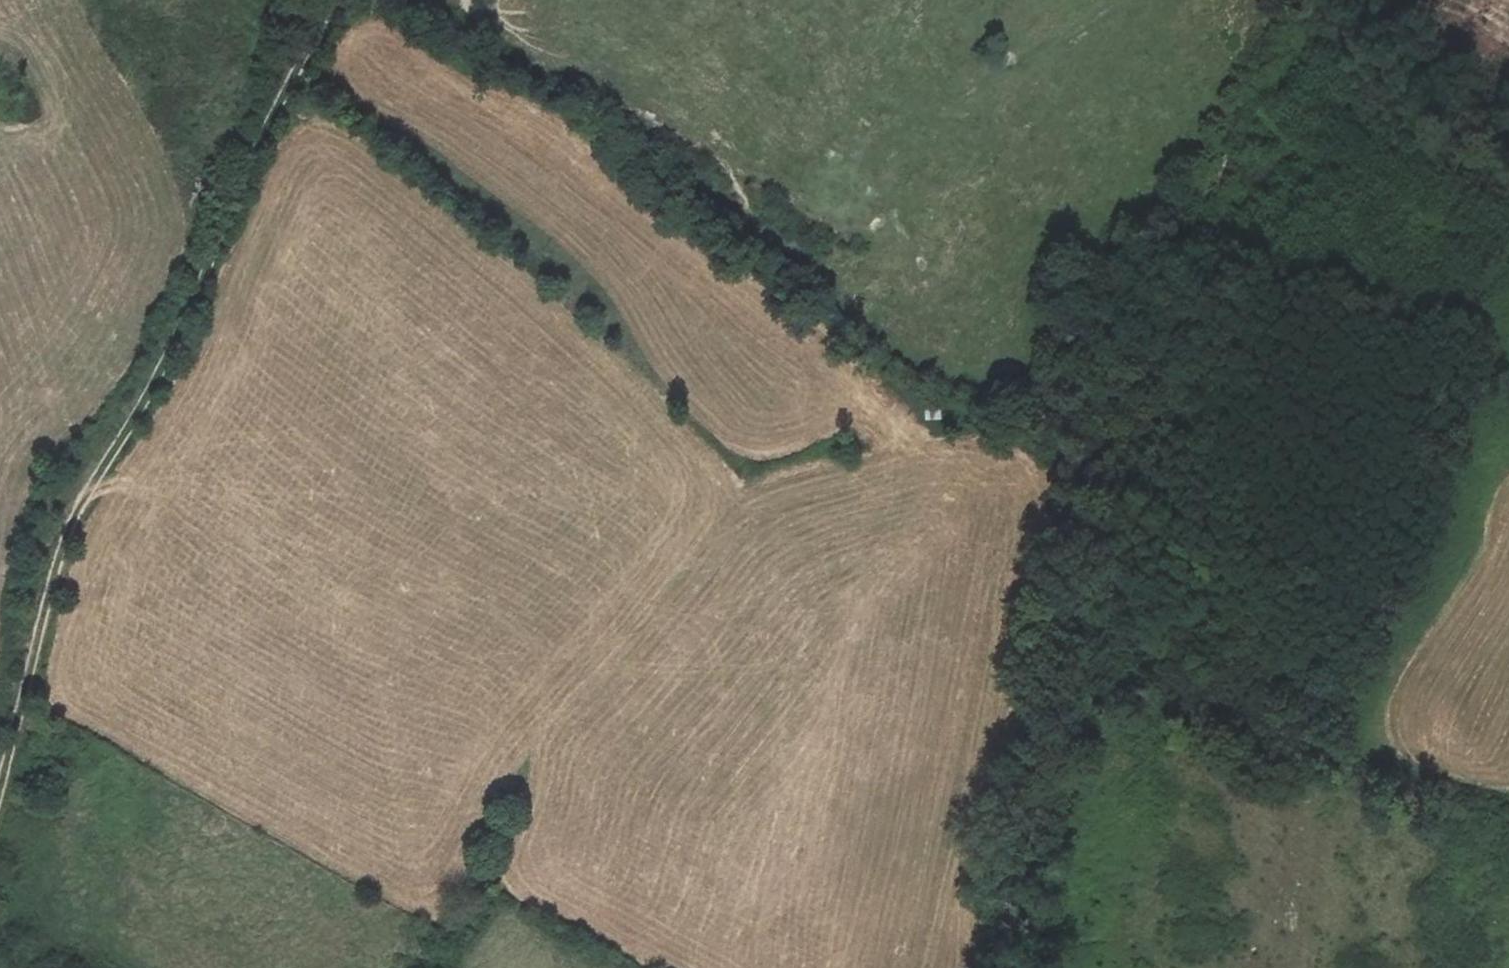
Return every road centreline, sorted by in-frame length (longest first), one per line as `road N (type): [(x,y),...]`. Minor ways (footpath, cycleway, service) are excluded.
road 1 (track): [(0,787),(55,564),(79,505),(148,400),(334,0)]

